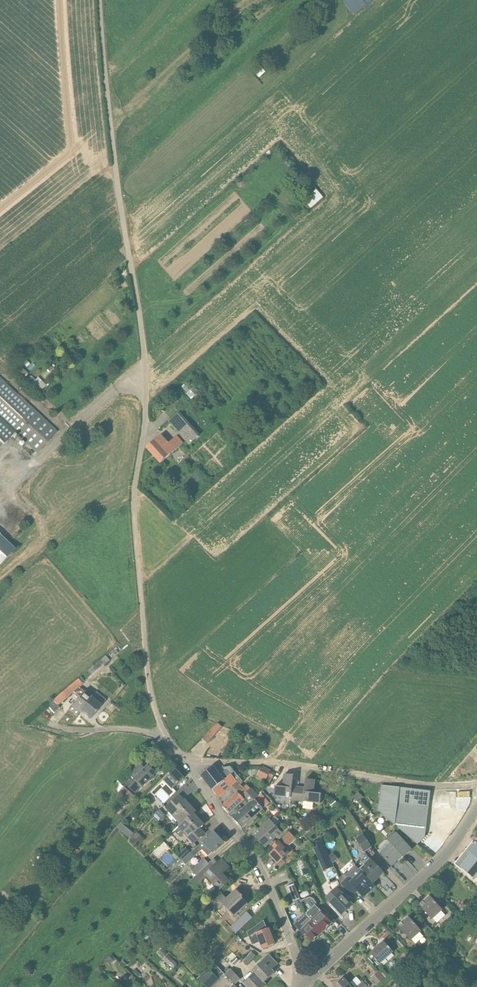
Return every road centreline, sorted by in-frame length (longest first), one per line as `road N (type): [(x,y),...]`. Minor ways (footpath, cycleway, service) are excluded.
road 1 (unclassified): [(184,758),(166,740),(147,673),(134,505),(145,367),(99,0)]
road 2 (residential): [(476,786),(287,763),(188,764)]
road 3 (residential): [(304,985),(255,861),(188,764)]
road 4 (unclassified): [(304,985),(443,858),(476,808)]

